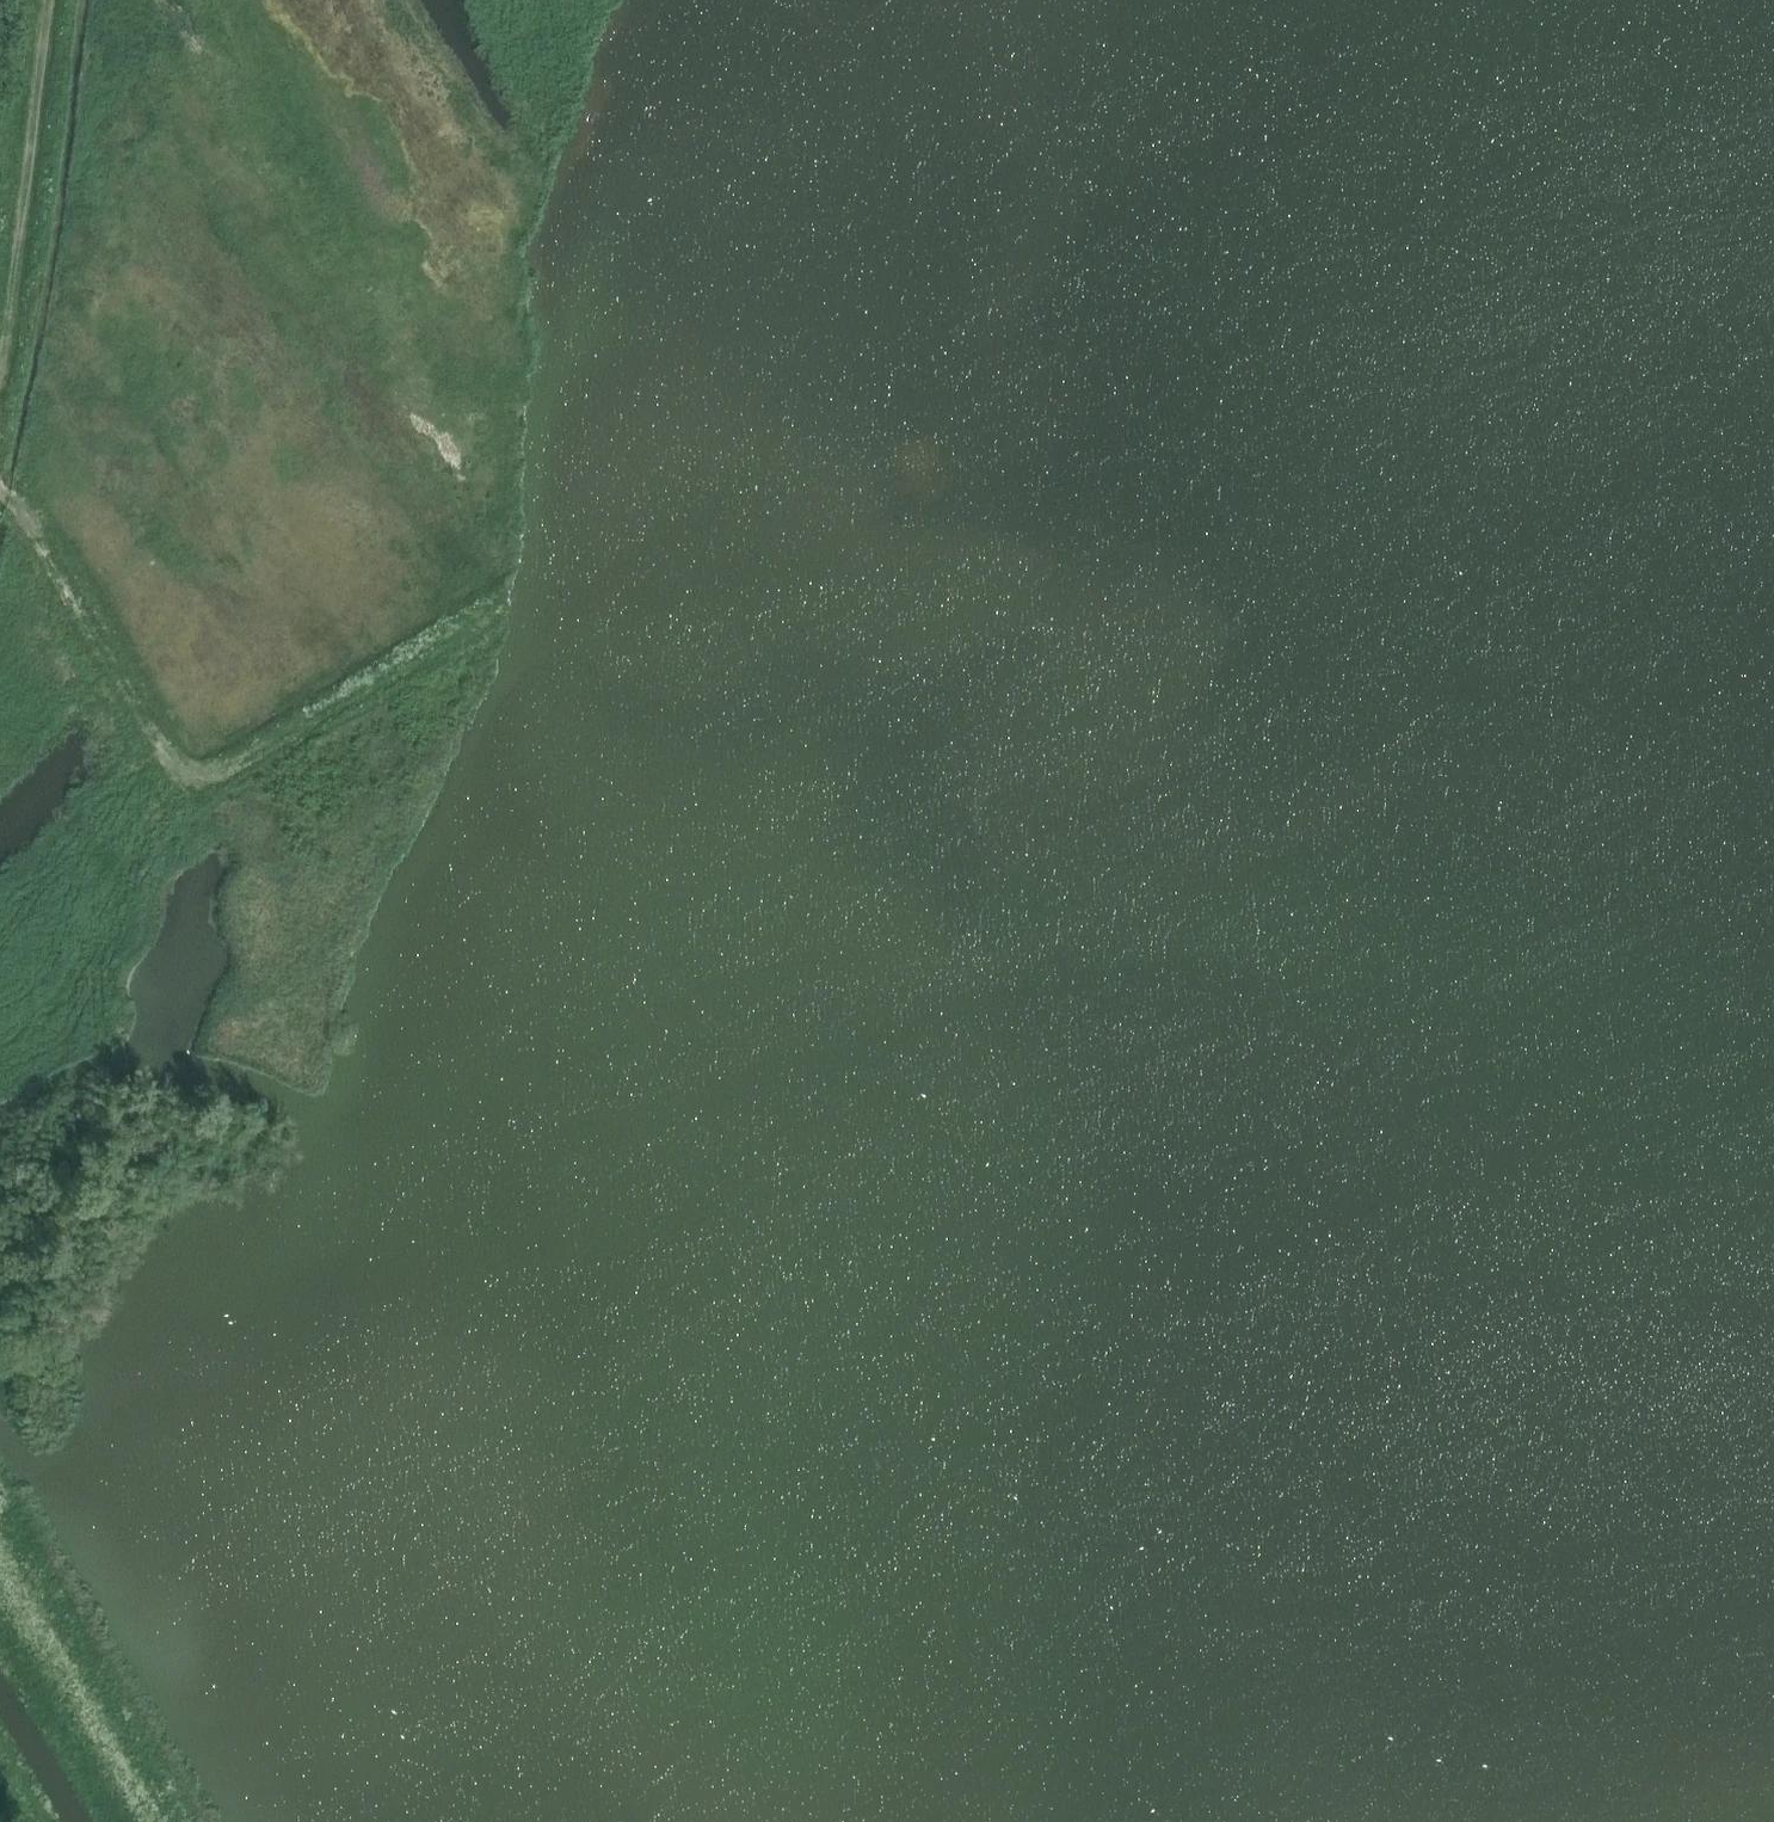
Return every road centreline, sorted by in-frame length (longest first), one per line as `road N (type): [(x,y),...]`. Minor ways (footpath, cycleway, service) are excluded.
road 1 (track): [(0,497),(28,514),(178,768),(194,776),(486,618)]
road 2 (track): [(0,1523),(180,1821)]

